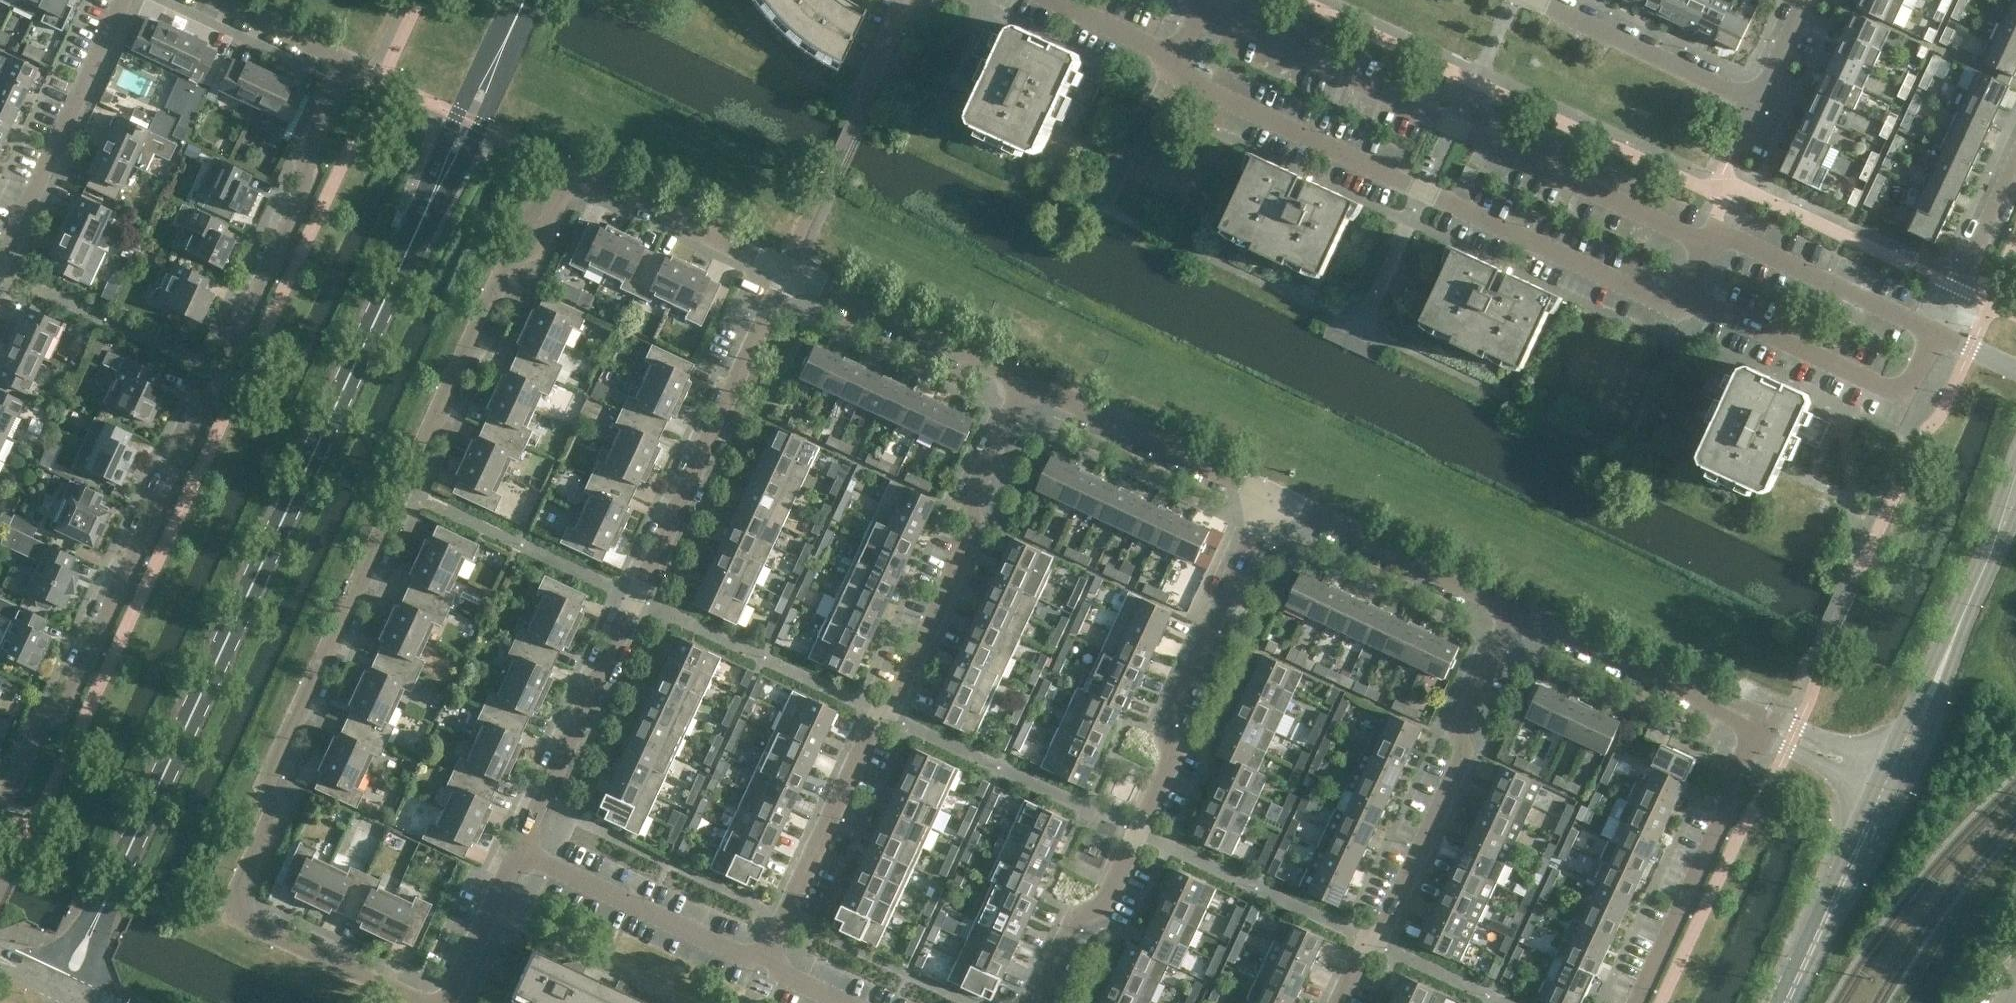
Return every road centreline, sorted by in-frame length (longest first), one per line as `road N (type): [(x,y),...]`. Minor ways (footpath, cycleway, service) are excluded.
road 1 (residential): [(423,1002),(232,914),(273,829),(276,769),(511,265),(543,248),(578,177),(787,275)]
road 2 (tertiary): [(65,989),(529,0)]
road 3 (residential): [(0,812),(43,717),(65,708),(218,378),(309,177),(307,151),(346,64),(206,0)]
road 4 (residential): [(764,965),(978,522),(975,492),(1023,381)]
road 5 (residential): [(787,275),(522,859)]
road 6 (residential): [(1036,1002),(1077,918),(1108,903),(1171,765),(1163,729),(1273,501)]
road 7 (residential): [(1686,304),(1197,89),(1179,62)]
road 8 (residential): [(1711,245),(1201,14)]
road 9 (residential): [(1346,1002),(1460,756),(1460,716),(1512,608)]
road 10 (residential): [(1937,335),(1899,398),(1686,304)]
road 11 (residential): [(1638,1002),(1764,726)]
road 12 (tertiary): [(1900,768),(2015,503)]
road 13 (residential): [(0,262),(120,0)]
road 14 (residential): [(1764,726),(1512,608)]
road 15 (residential): [(1273,501),(1023,381)]
road 16 (residential): [(764,965),(522,859)]
road 17 (residential): [(1512,608),(1273,501)]
road 18 (residential): [(1023,381),(787,275)]
road 19 (tertiary): [(1792,1002),(1900,768)]
road 20 (residential): [(1764,105),(1535,0)]
road 21 (residential): [(1937,335),(1718,231)]
road 22 (residential): [(1937,335),(2015,164)]
road 23 (residential): [(522,859),(450,1002)]
road 24 (residential): [(1900,768),(1797,724),(1764,726)]
road 25 (residential): [(1179,62),(1050,0)]
road 26 (residential): [(1718,231),(1726,186),(1764,105)]

